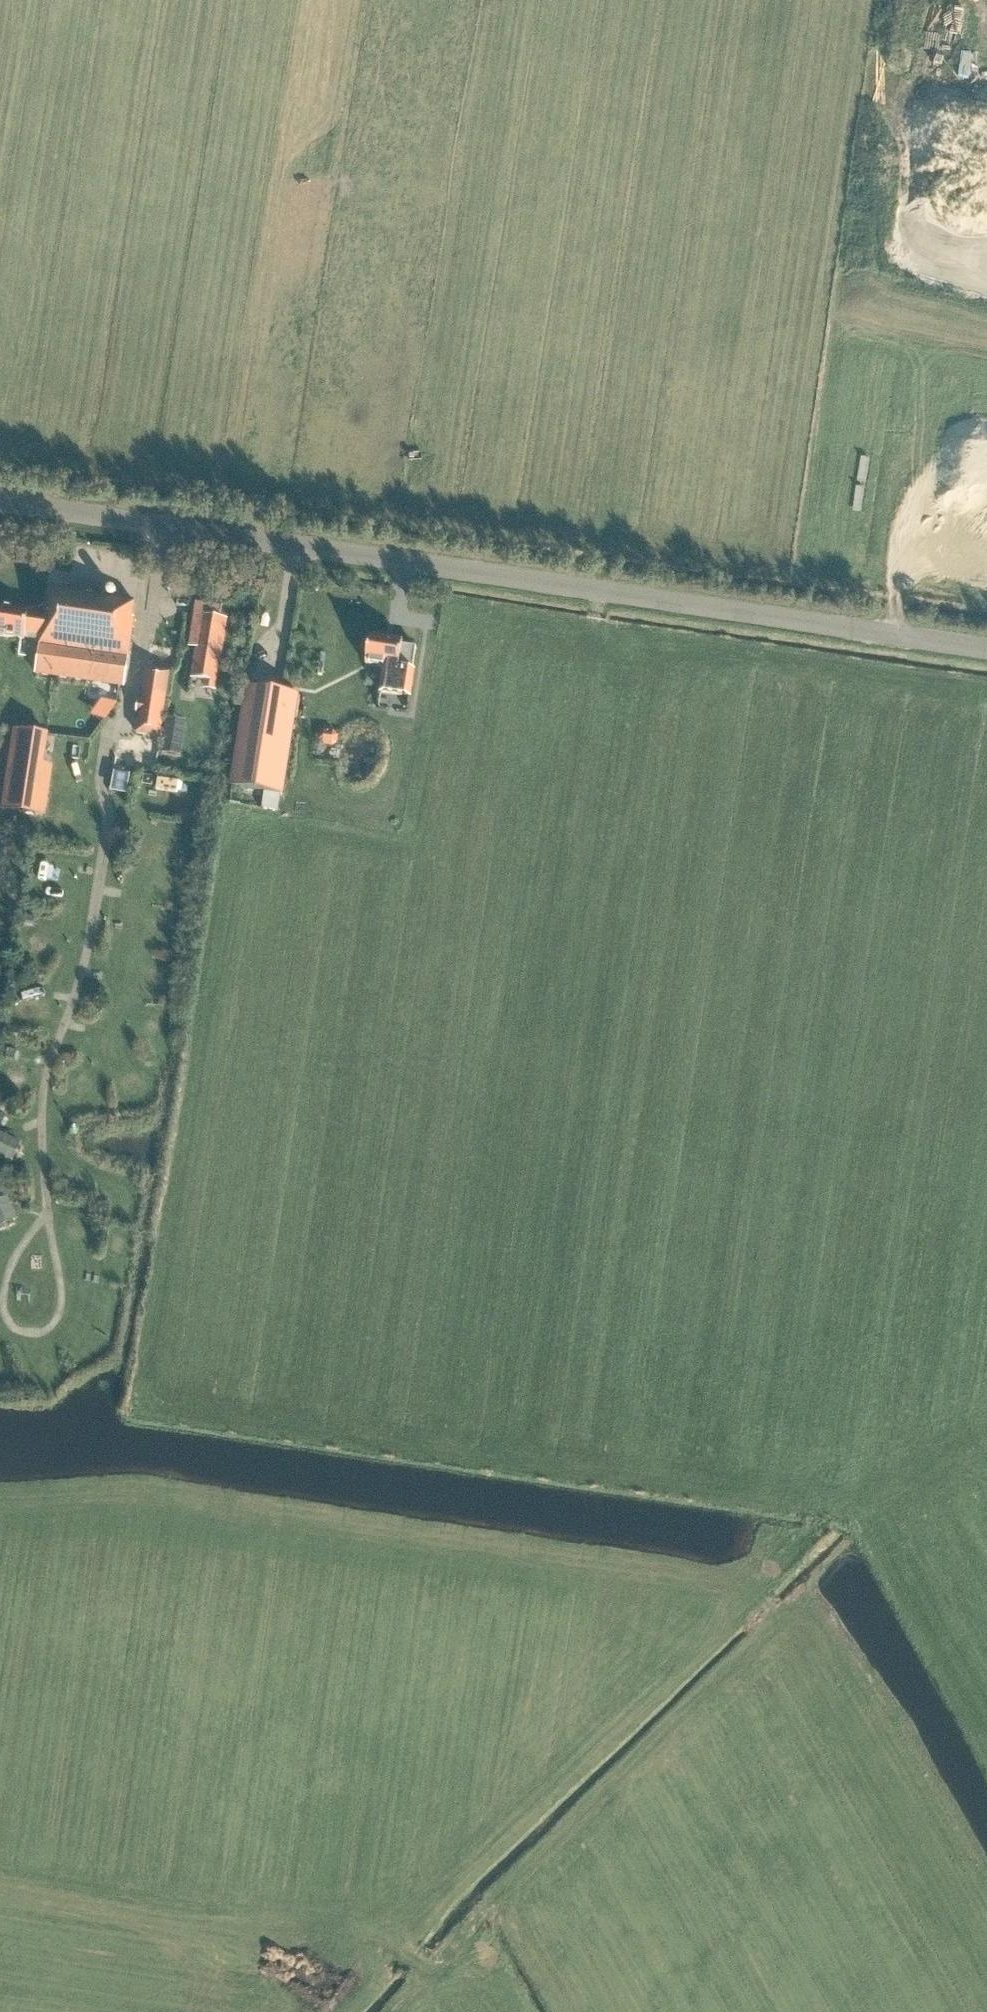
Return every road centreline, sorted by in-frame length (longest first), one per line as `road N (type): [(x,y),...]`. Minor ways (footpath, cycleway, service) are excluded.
road 1 (unclassified): [(986,653),(0,507)]
road 2 (track): [(164,531),(128,731),(106,737),(101,792),(109,818),(92,932),(43,1085),(40,1133),(62,1296),(48,1329),(29,1335),(7,1324),(1,1299),(25,1237)]

